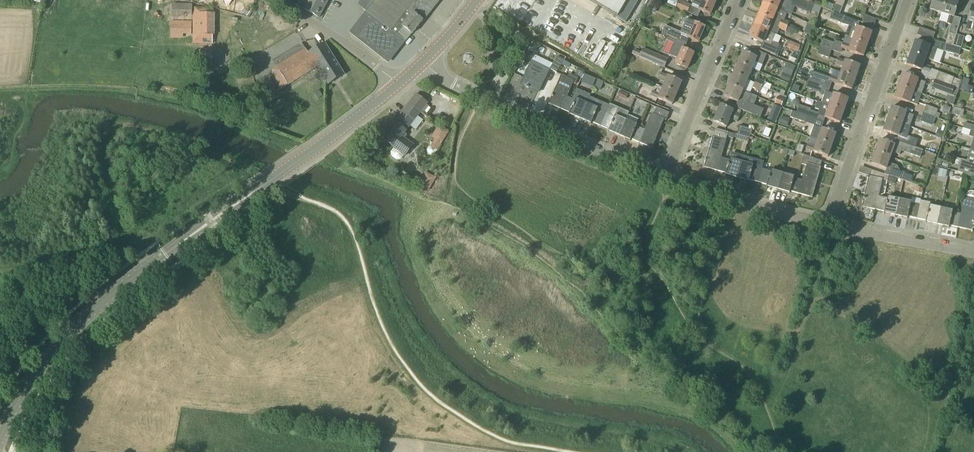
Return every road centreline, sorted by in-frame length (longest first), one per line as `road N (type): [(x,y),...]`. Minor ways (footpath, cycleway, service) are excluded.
road 1 (secondary): [(0,440),(41,364),(97,306),(398,87)]
road 2 (track): [(781,451),(750,372),(691,331),(650,261),(646,248),(666,178)]
road 3 (residential): [(666,178),(454,85),(423,62)]
road 4 (residential): [(829,223),(910,0)]
road 5 (track): [(658,272),(593,272),(543,248),(453,180)]
road 6 (residential): [(666,178),(739,0)]
road 7 (residential): [(829,223),(666,178)]
road 8 (residential): [(973,255),(829,223)]
road 9 (residential): [(398,87),(286,0)]

